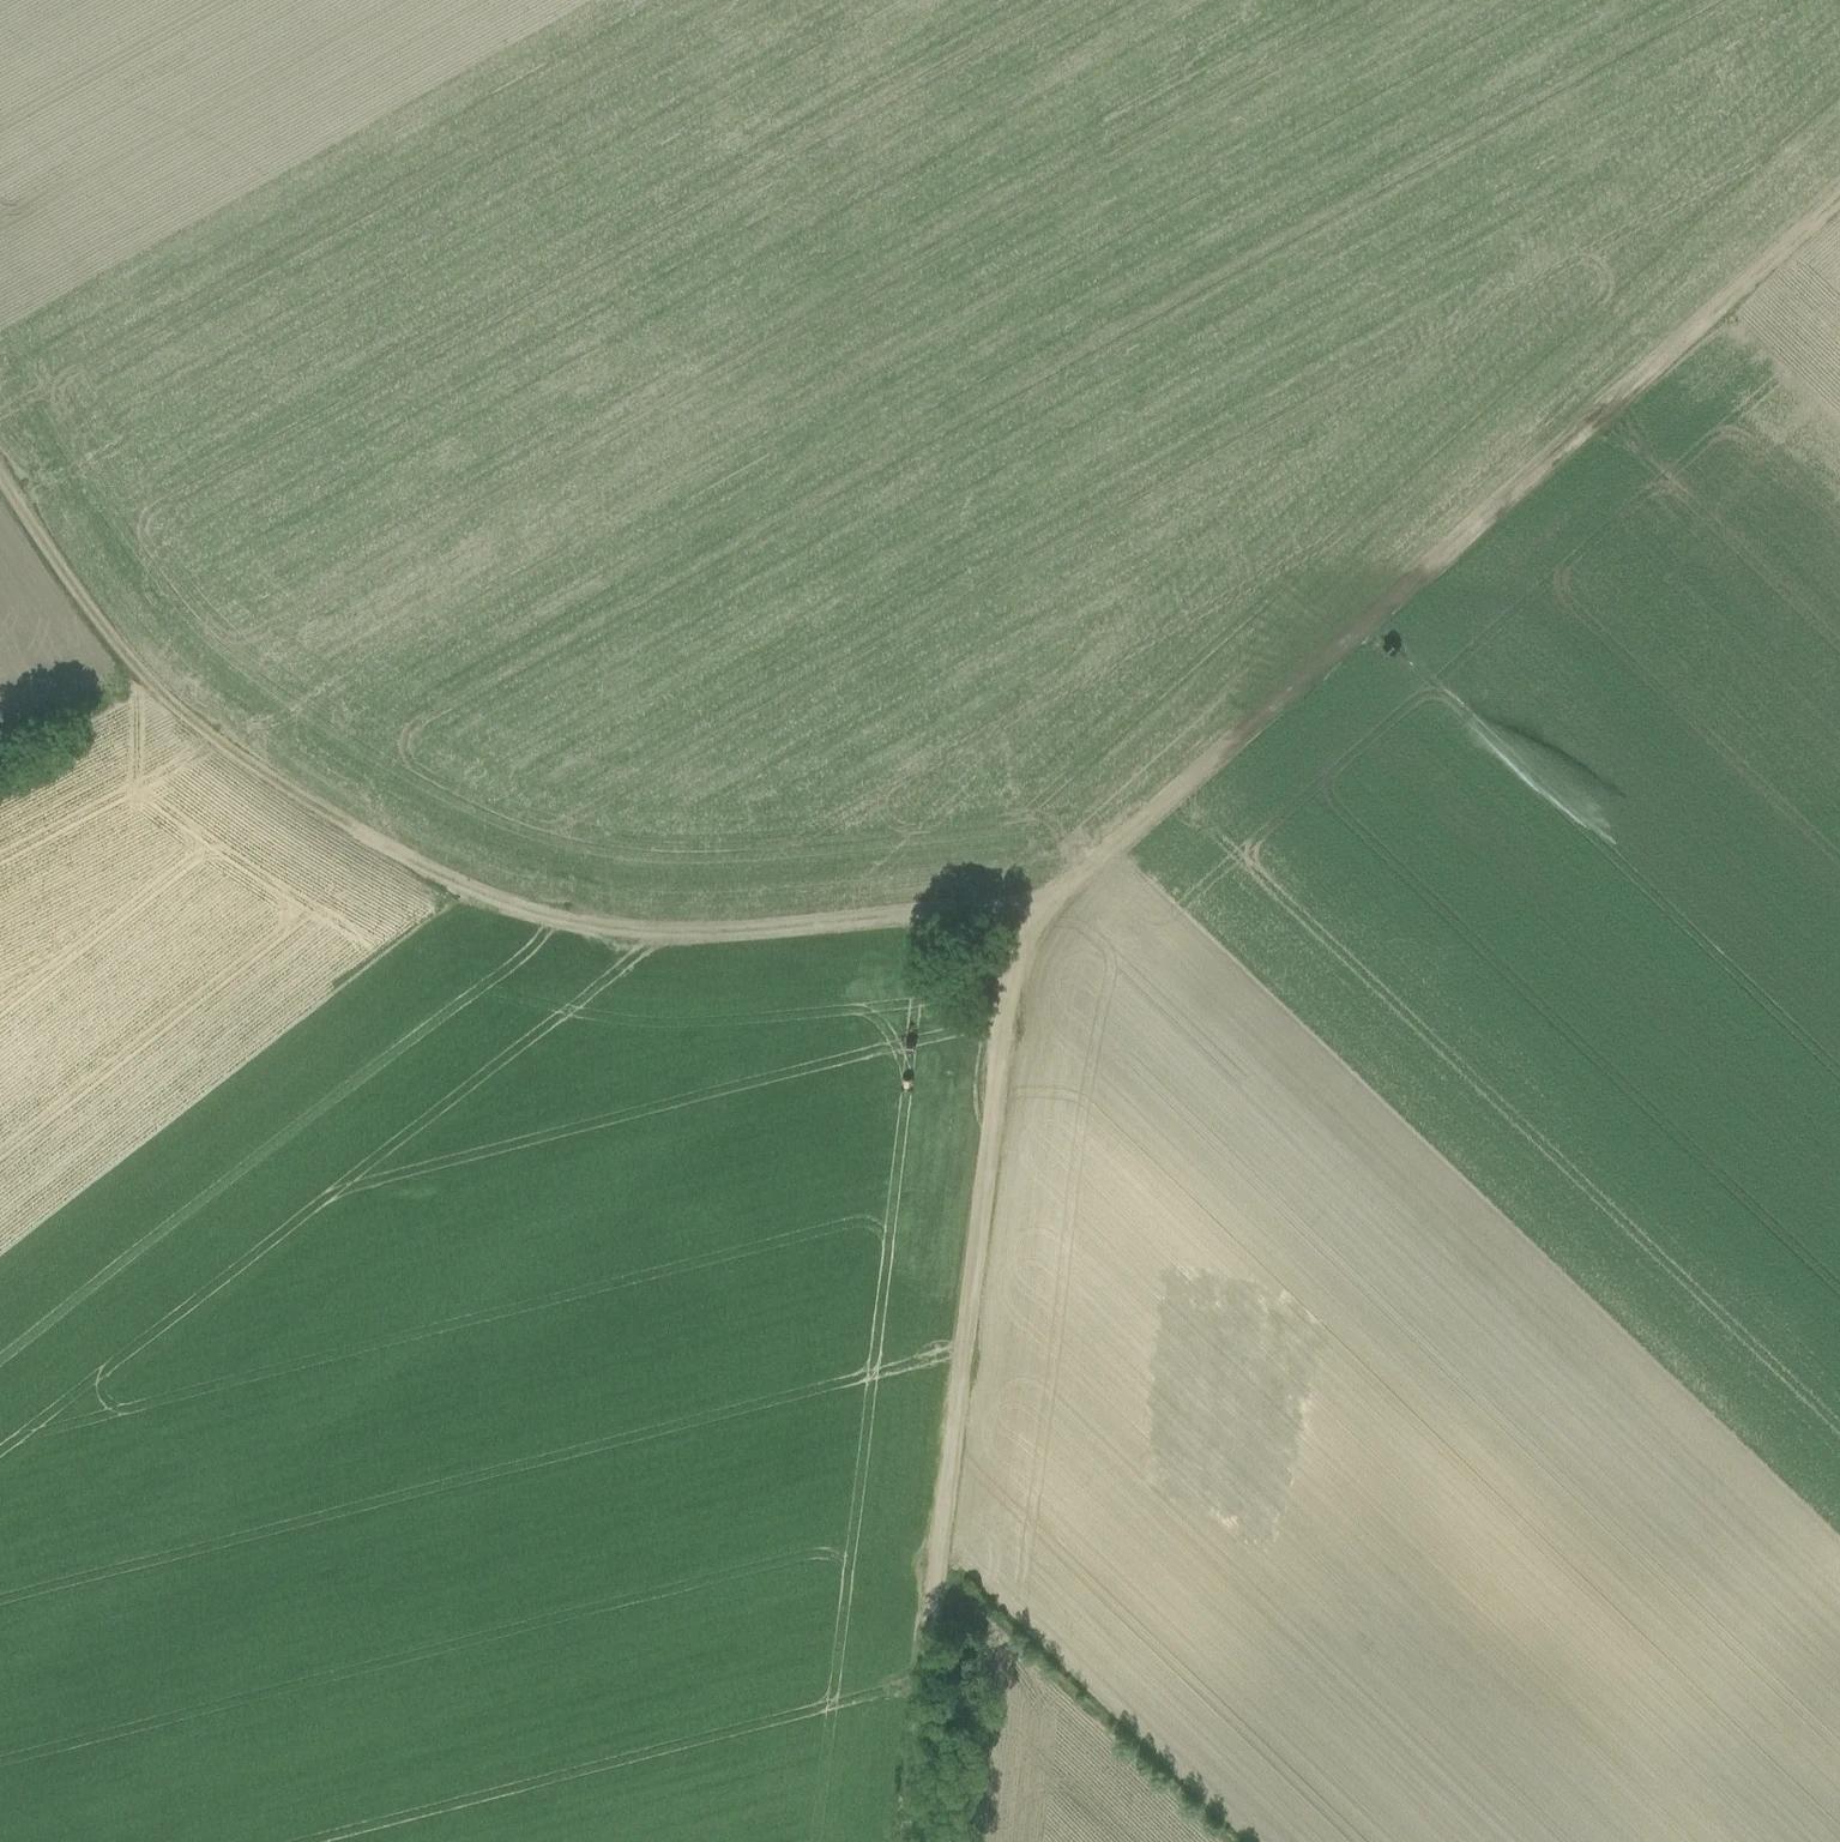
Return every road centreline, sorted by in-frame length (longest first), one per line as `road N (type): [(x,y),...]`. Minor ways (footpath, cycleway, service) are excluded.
road 1 (track): [(1028,917),(974,905),(807,927),(624,928),(537,911),(450,879),(223,750),(156,691),(104,627),(0,468)]
road 2 (track): [(1839,201),(1028,917)]
road 3 (track): [(1028,917),(981,1185),(896,1841)]

